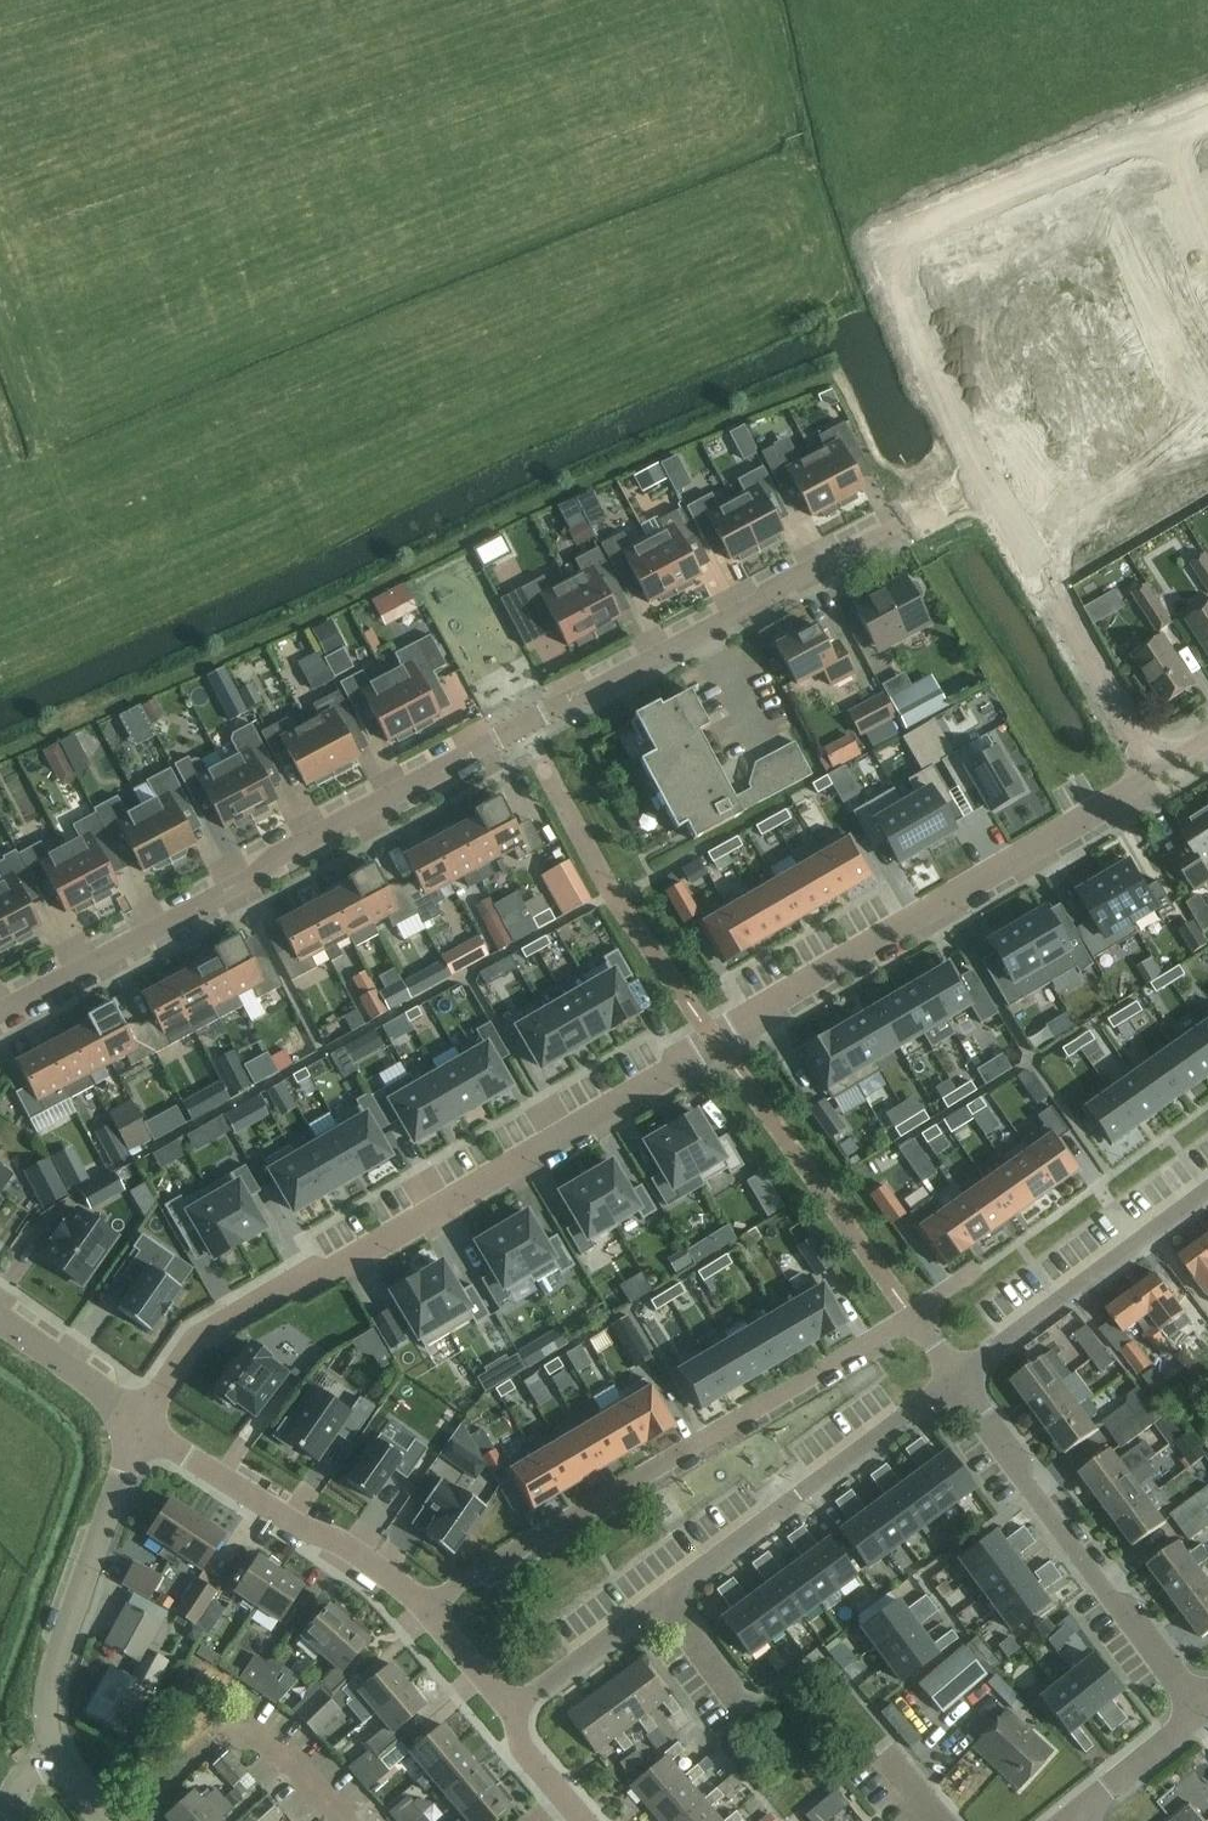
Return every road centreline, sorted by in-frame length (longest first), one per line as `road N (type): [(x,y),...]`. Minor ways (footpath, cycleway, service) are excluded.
road 1 (residential): [(126,1428),(196,1342),(1133,792),(1156,766)]
road 2 (residential): [(979,483),(0,1004)]
road 3 (residential): [(979,483),(871,260),(1170,124)]
road 4 (residential): [(417,1609),(908,1316)]
road 5 (residential): [(955,1376),(504,1714)]
road 6 (residential): [(955,1376),(1200,1711)]
road 7 (unclassified): [(59,1763),(51,1698),(123,1475),(126,1428)]
road 8 (residential): [(417,1609),(394,1582),(164,1443),(126,1428)]
road 9 (residential): [(1156,766),(979,483)]
road 10 (residential): [(1207,1188),(955,1376)]
road 11 (track): [(848,315),(944,501)]
road 12 (residential): [(1068,1819),(1200,1711)]
road 13 (unclassified): [(126,1428),(82,1374),(0,1316)]
road 14 (residential): [(594,1820),(504,1714)]
road 15 (residential): [(504,1714),(417,1609)]

